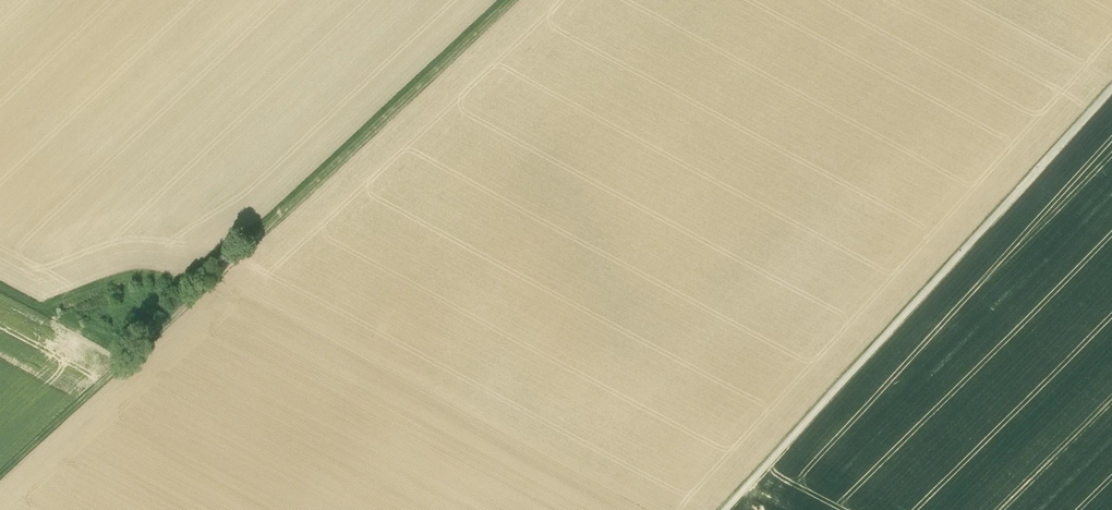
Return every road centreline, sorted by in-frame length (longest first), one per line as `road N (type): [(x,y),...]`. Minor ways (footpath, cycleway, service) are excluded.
road 1 (track): [(507,0),(0,478)]
road 2 (track): [(1111,88),(726,509)]
road 3 (track): [(128,358),(0,288)]

